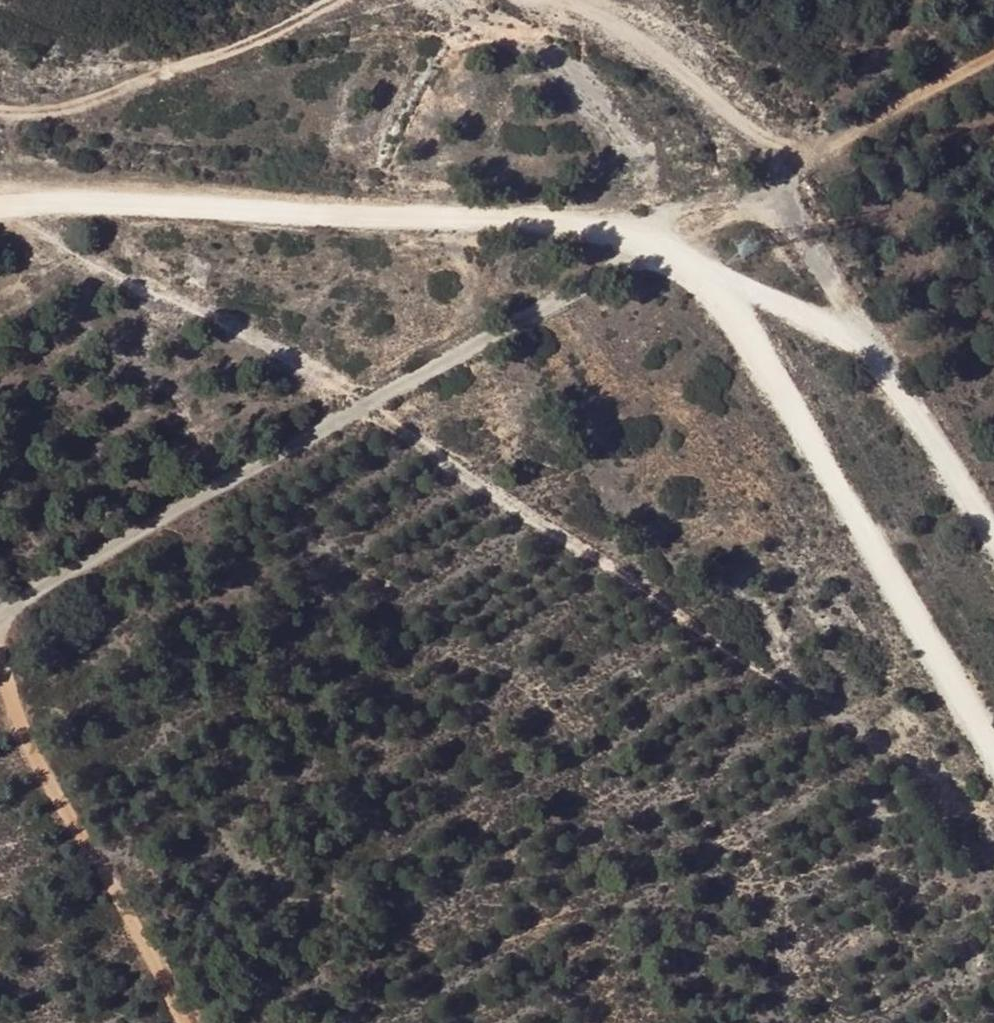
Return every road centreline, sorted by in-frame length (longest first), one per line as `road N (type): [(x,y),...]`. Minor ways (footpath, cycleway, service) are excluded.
road 1 (track): [(0,203),(468,219),(653,247),(699,270),(743,319),(993,747)]
road 2 (track): [(0,618),(993,56)]
road 3 (track): [(0,203),(338,383),(456,474),(832,725)]
road 4 (track): [(699,270),(865,342),(993,539)]
road 5 (track): [(183,1022),(0,693)]
road 6 (track): [(0,109),(62,109),(157,57),(296,0)]
road 7 (track): [(562,0),(655,40),(751,127),(785,173)]
road 8 (track): [(865,342),(768,182)]

